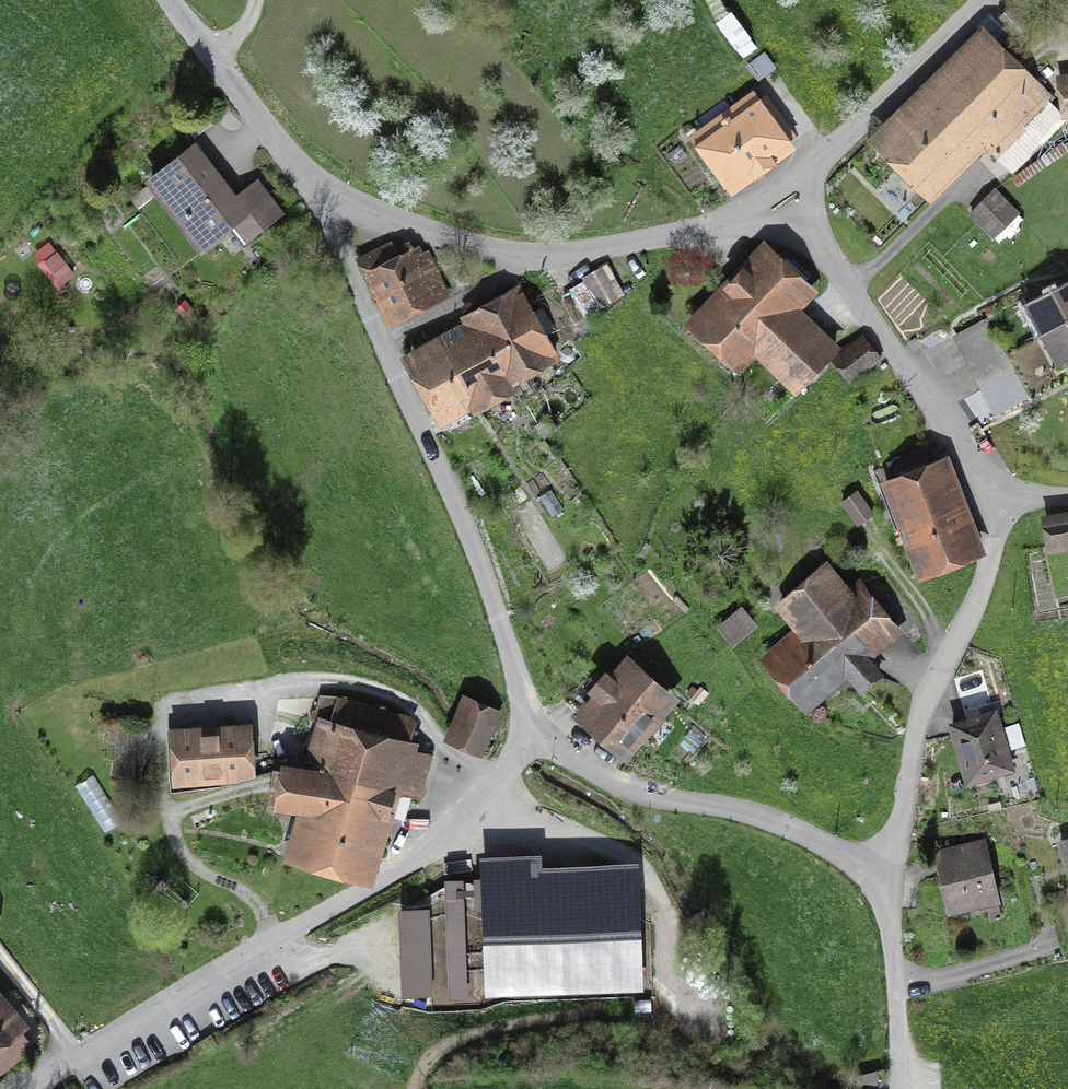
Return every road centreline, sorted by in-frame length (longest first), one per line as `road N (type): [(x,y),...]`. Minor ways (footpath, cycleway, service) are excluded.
road 1 (residential): [(535,726),(499,782),(431,853),(23,1088)]
road 2 (residential): [(311,177),(482,559),(535,726)]
road 3 (residential): [(794,217),(530,258),(395,222),(311,177)]
road 4 (residential): [(995,495),(986,580),(924,708),(883,875)]
road 5 (residential): [(883,875),(775,820),(608,779),(535,726)]
road 6 (residential): [(794,217),(995,495)]
road 7 (residential): [(988,0),(830,152),(794,217)]
road 8 (residential): [(311,177),(261,133),(164,0)]
road 9 (unclassified): [(883,875),(894,928),(900,1088)]

